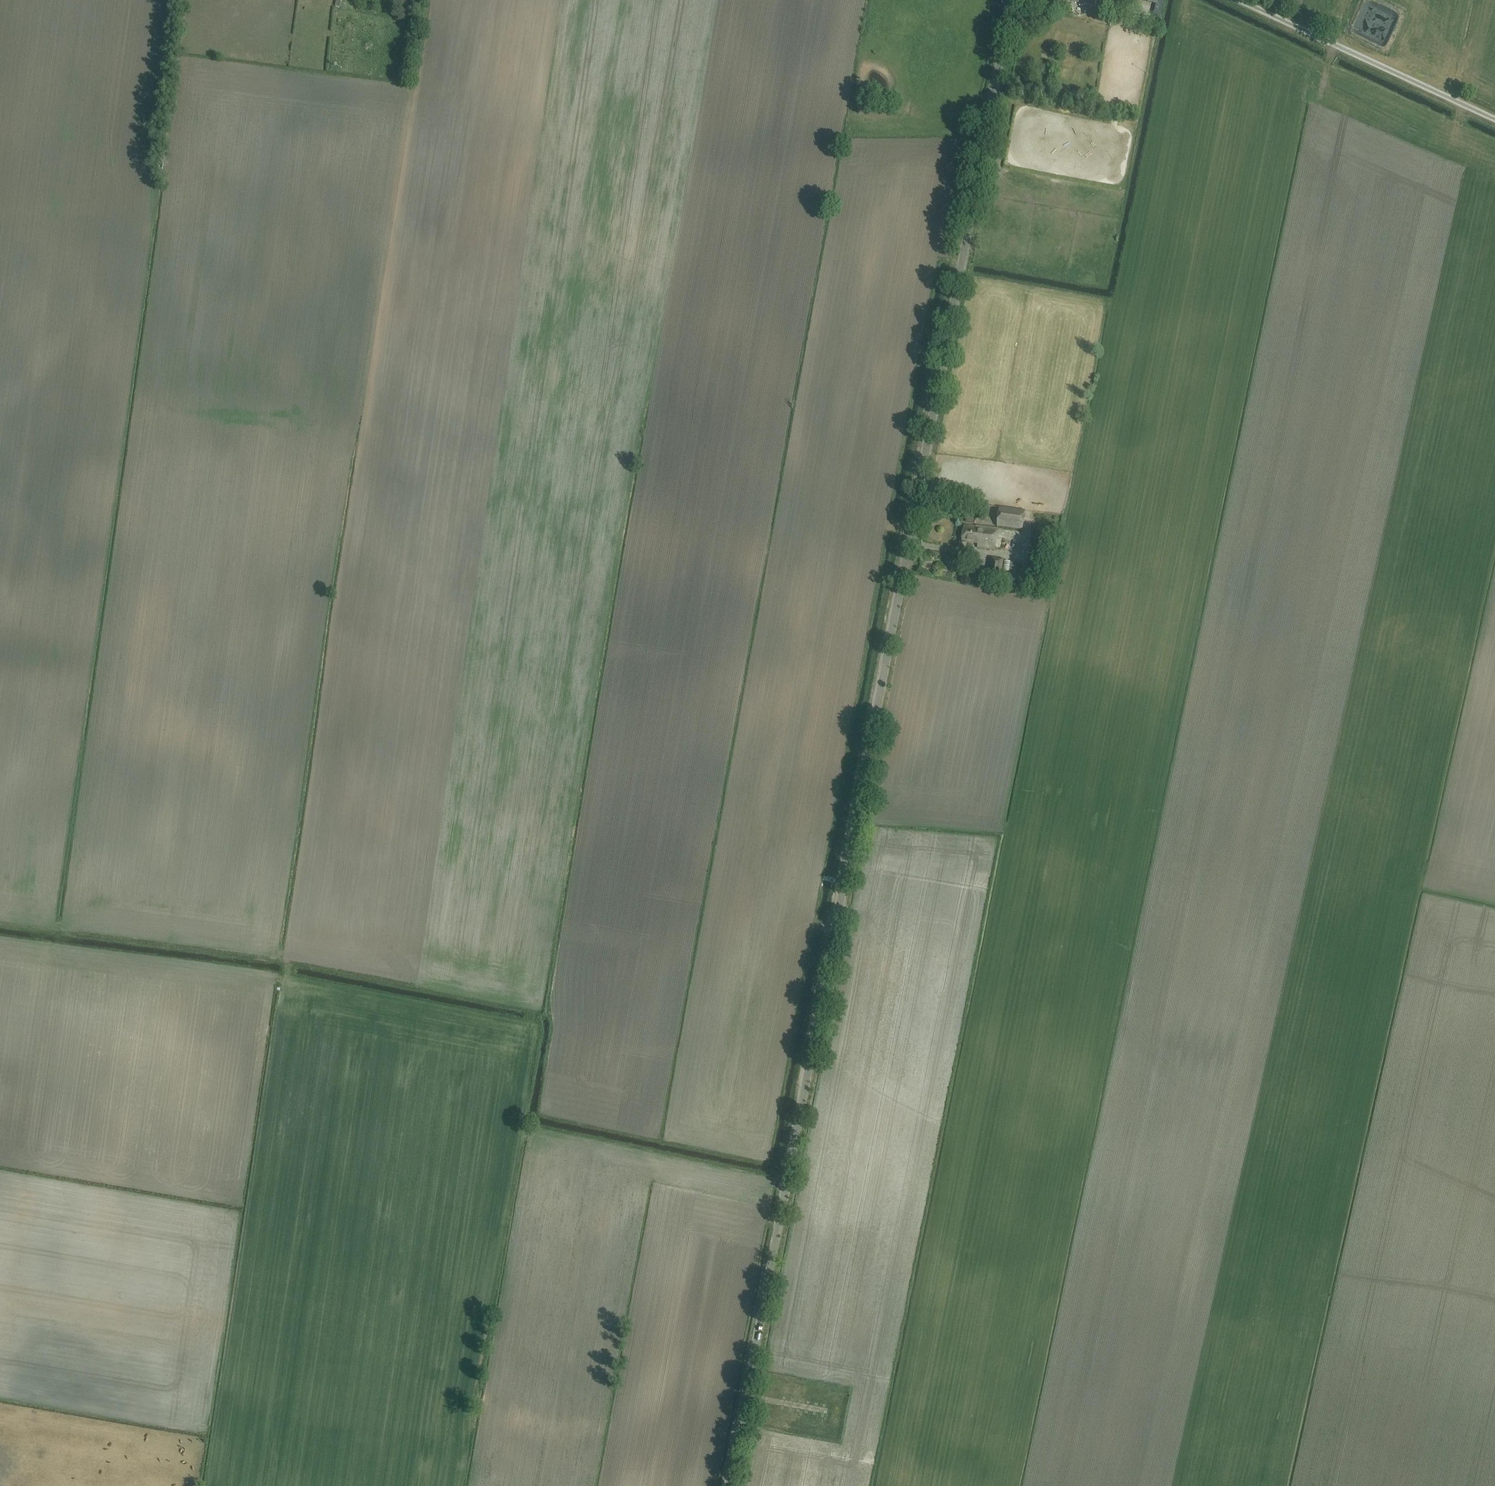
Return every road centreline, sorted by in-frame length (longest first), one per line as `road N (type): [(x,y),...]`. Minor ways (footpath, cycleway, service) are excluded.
road 1 (unclassified): [(728,1485),(1004,0)]
road 2 (track): [(1238,0),(1494,118)]

